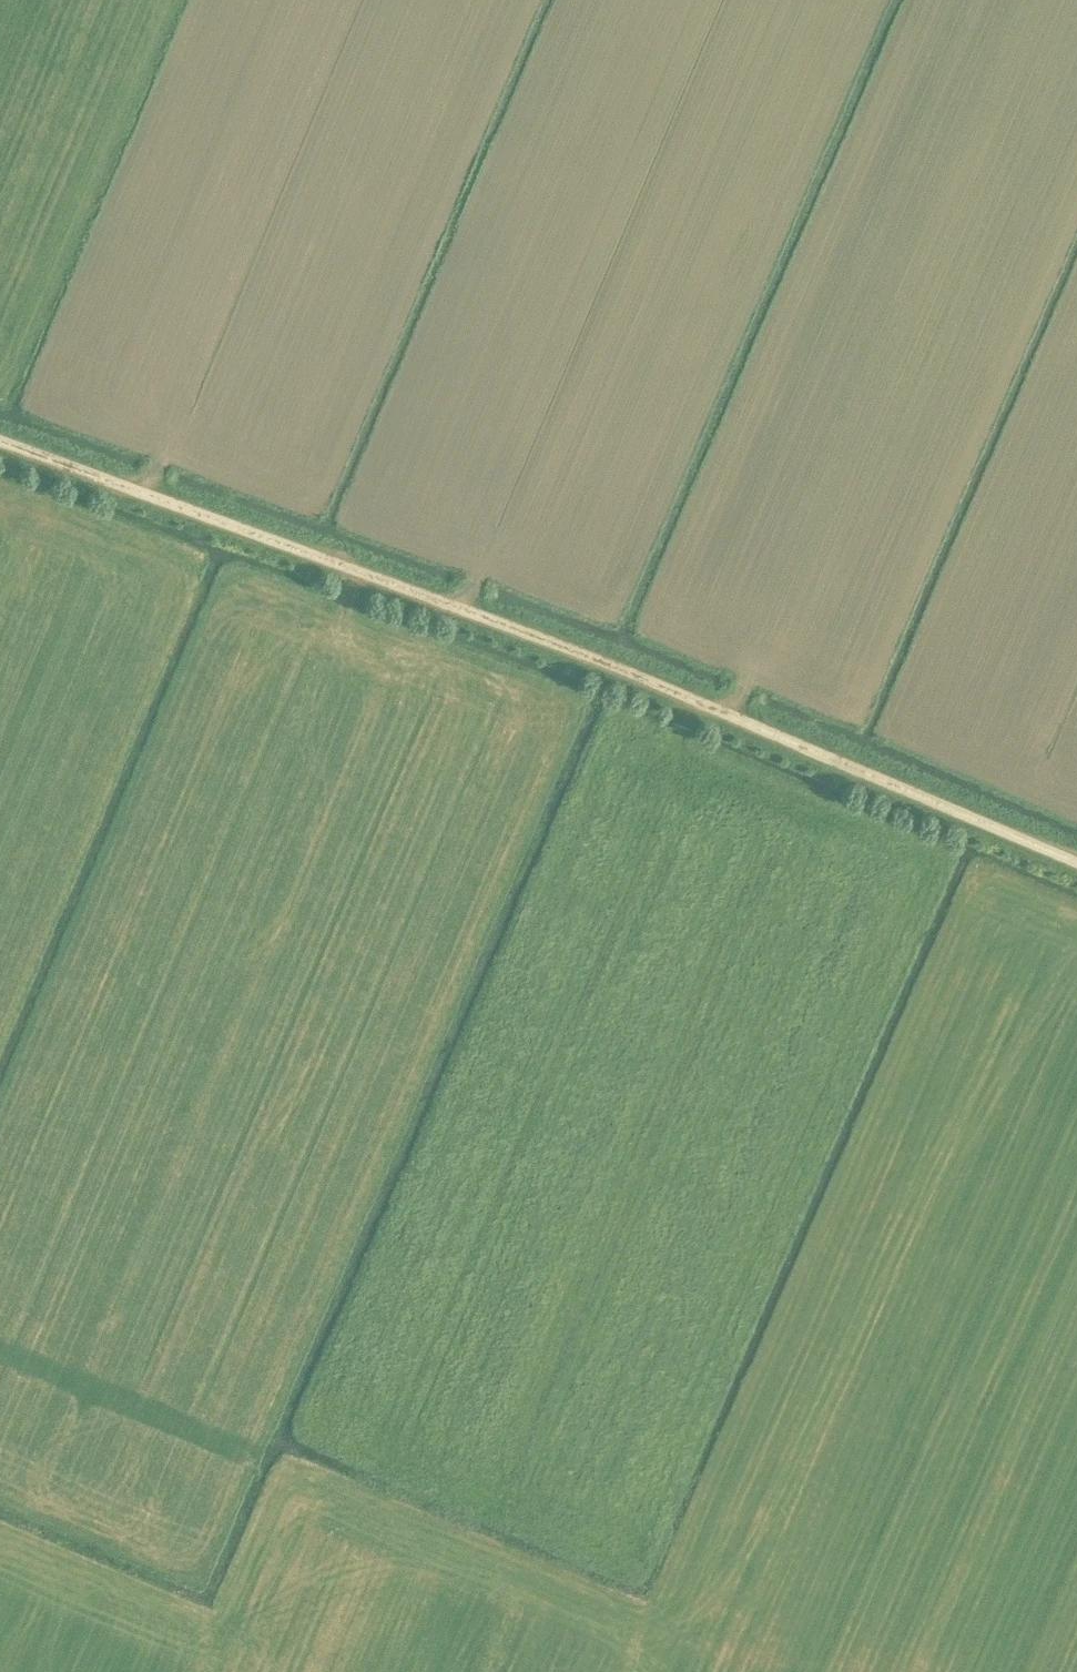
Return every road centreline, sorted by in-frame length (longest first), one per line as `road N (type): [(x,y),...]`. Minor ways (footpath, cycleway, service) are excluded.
road 1 (unclassified): [(1076,864),(568,650),(0,442)]

